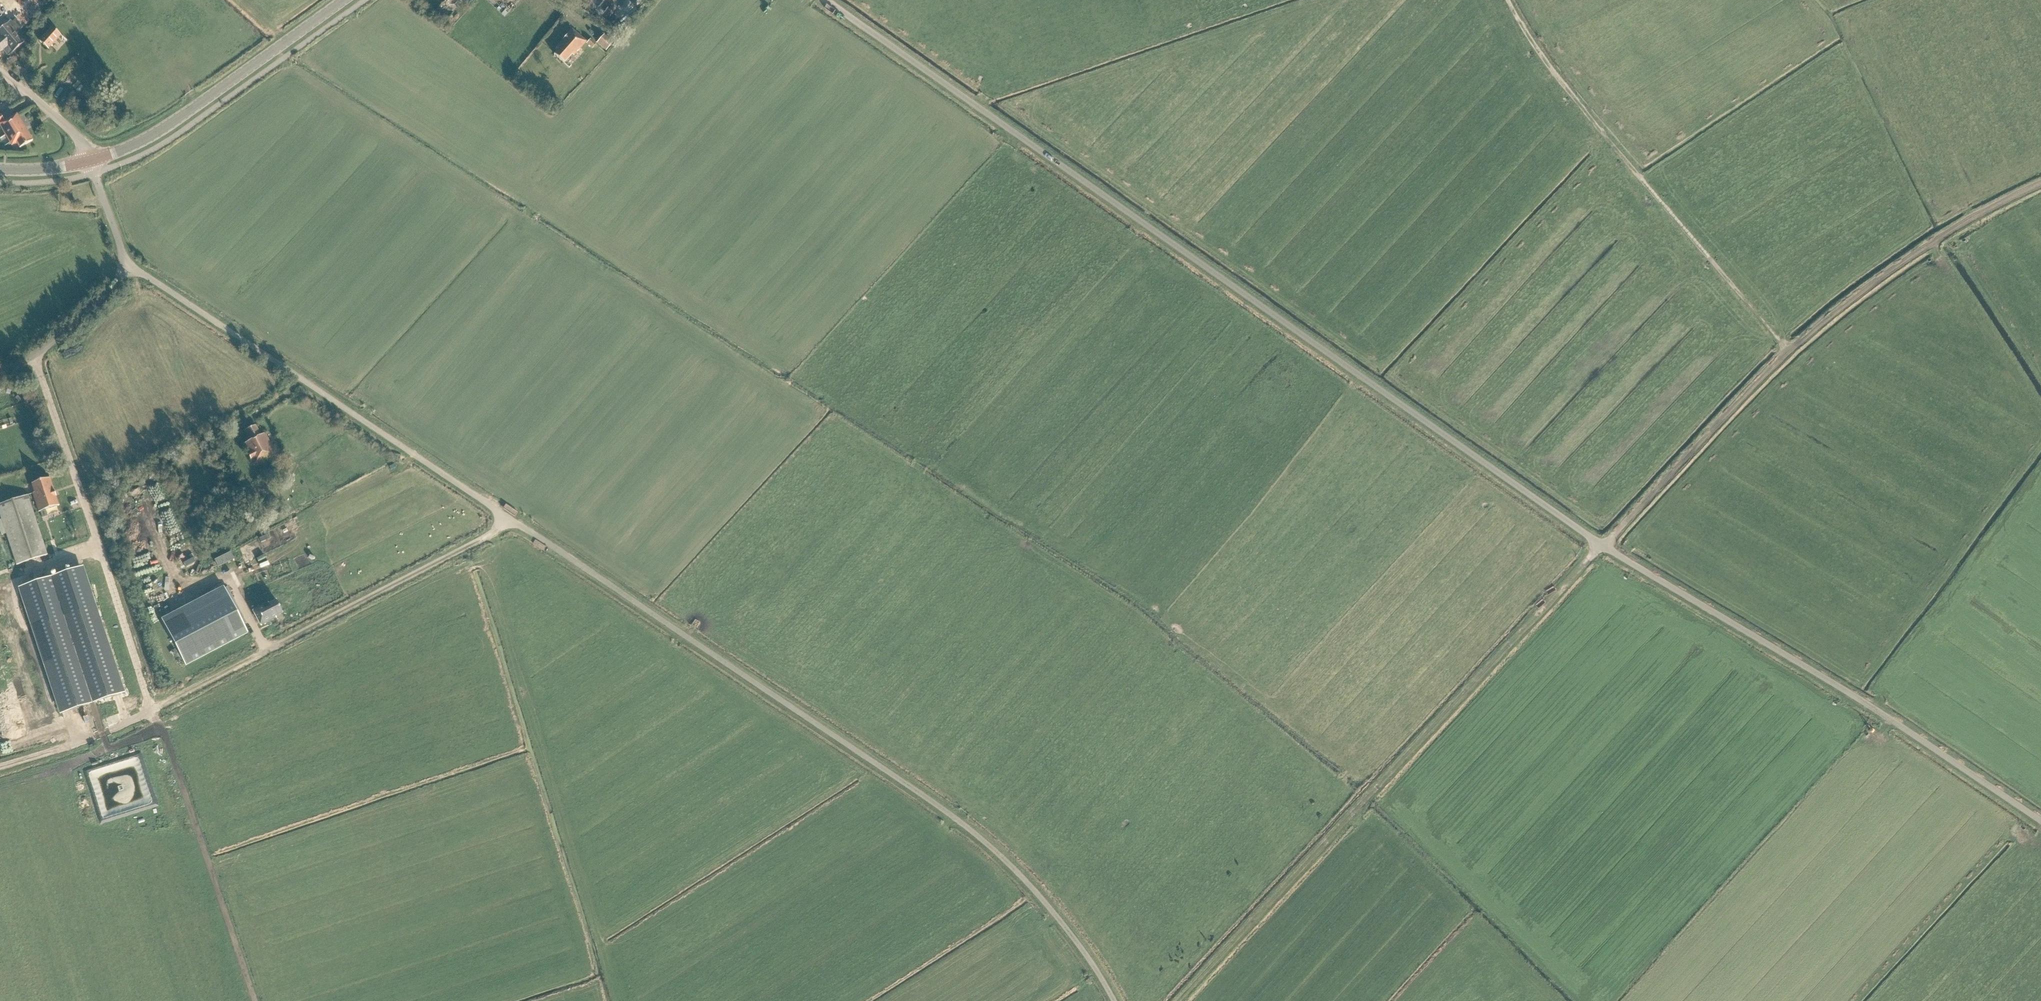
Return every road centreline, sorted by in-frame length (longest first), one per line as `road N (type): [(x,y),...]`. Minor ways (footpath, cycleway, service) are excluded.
road 1 (unclassified): [(2040,821),(1885,715),(1602,546),(824,0)]
road 2 (unclassified): [(1114,1000),(1042,898),(972,831),(255,346),(124,268)]
road 3 (track): [(1180,1000),(1787,347),(1943,235),(2040,185)]
road 4 (track): [(1787,347),(1563,83),(1509,0)]
road 5 (track): [(156,712),(513,520)]
road 6 (track): [(256,1000),(156,712)]
road 7 (tertiary): [(90,161),(164,128),(343,0)]
road 8 (track): [(0,768),(156,712)]
road 9 (unclassified): [(0,372),(35,356),(77,321),(124,268)]
road 10 (track): [(156,712),(104,559)]
road 11 (unclassified): [(90,161),(69,128),(0,71)]
road 12 (track): [(1056,916),(1044,926),(1081,978),(1046,1000)]

